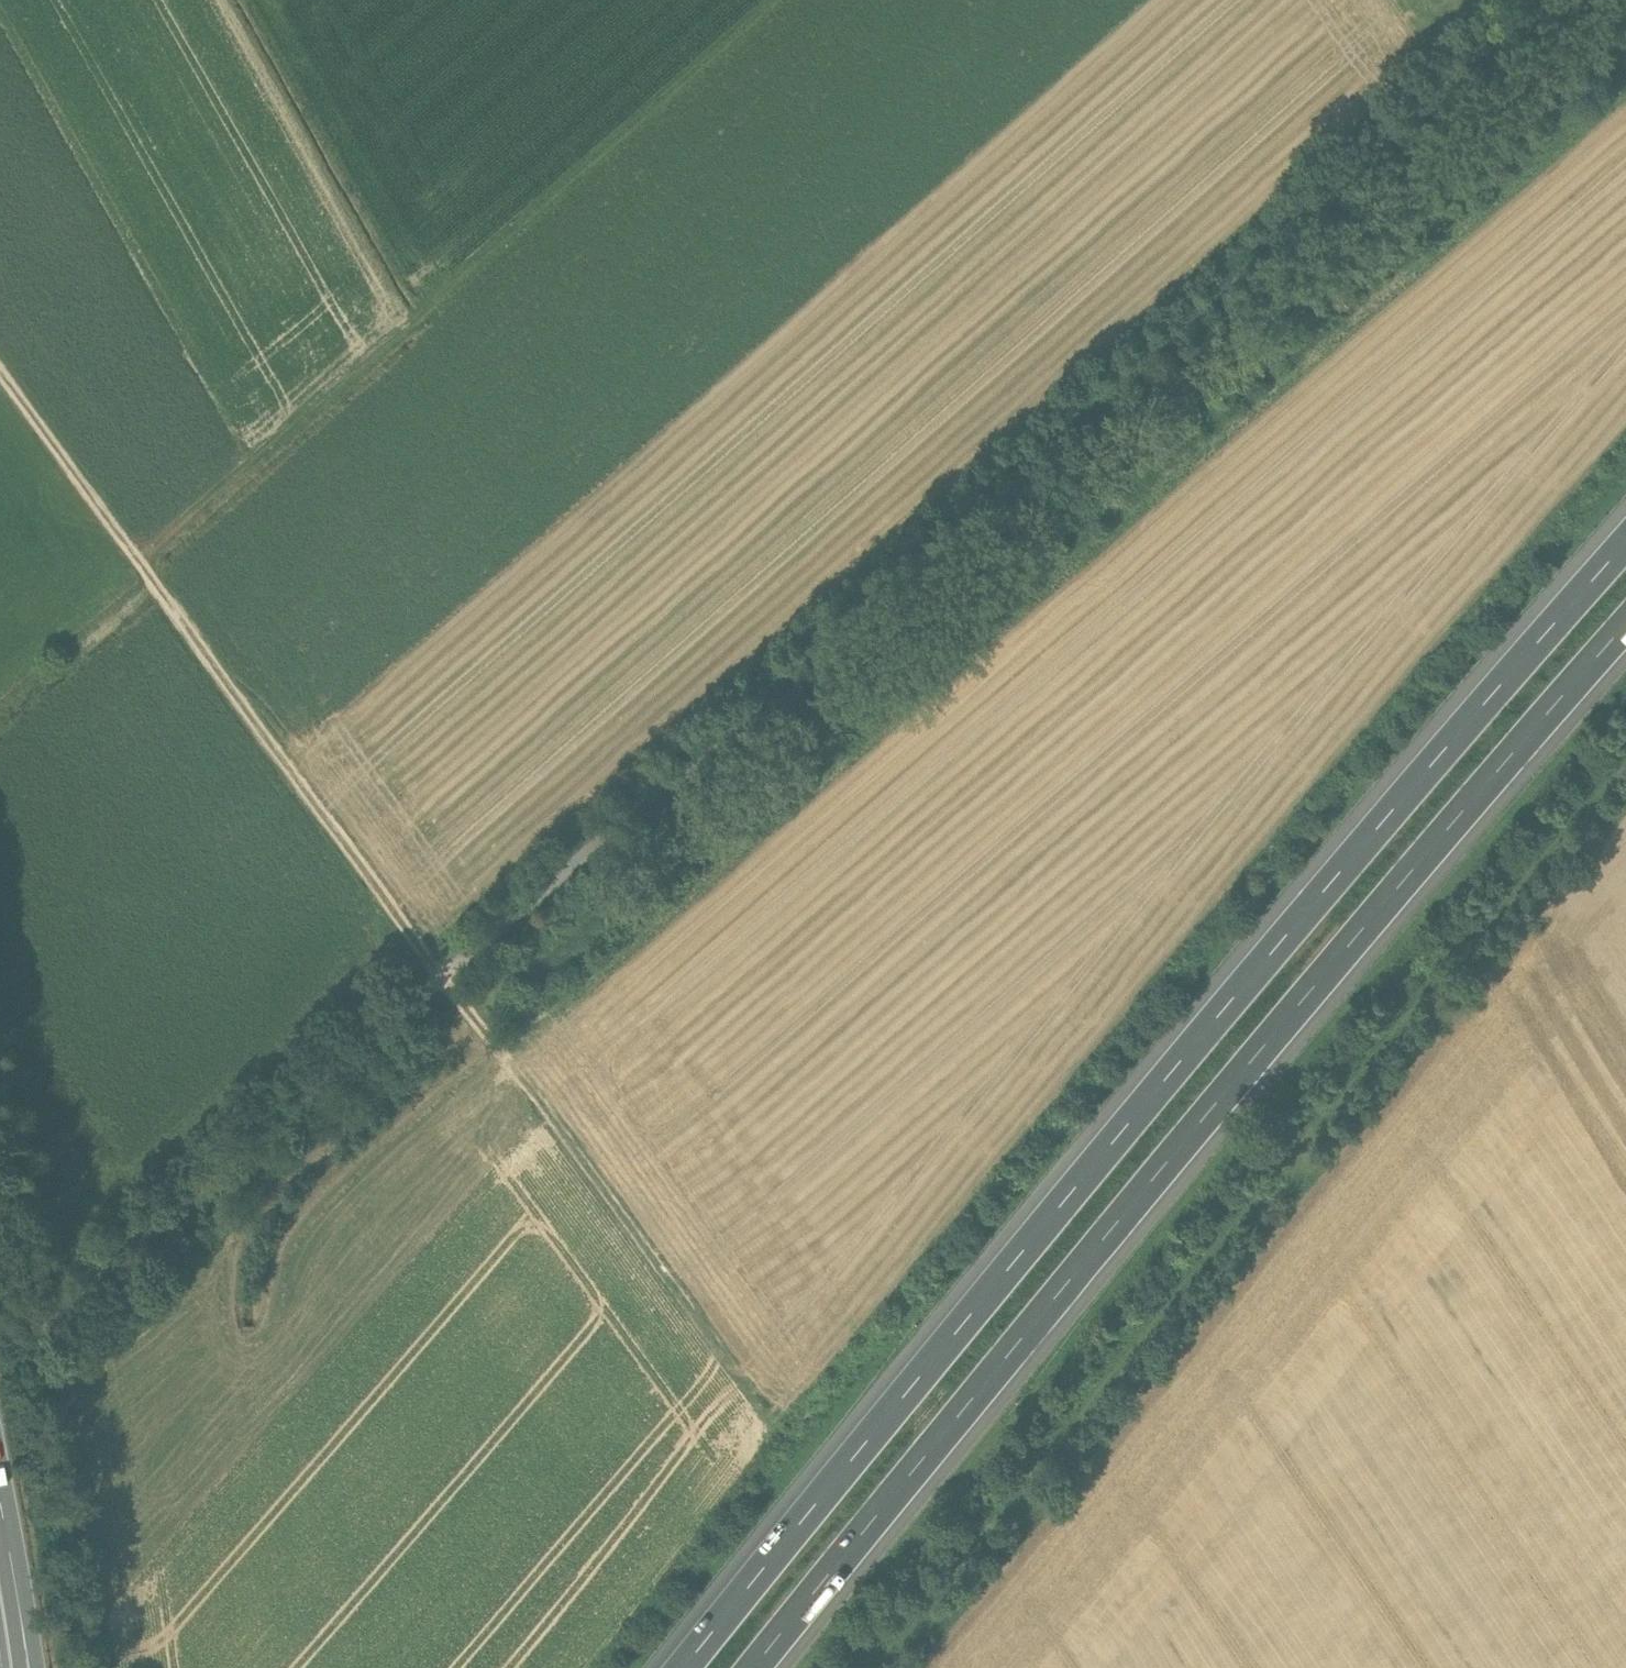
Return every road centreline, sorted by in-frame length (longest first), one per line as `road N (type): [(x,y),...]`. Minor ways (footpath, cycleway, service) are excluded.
road 1 (motorway): [(1625,542),(685,1667)]
road 2 (motorway): [(755,1667),(1625,634)]
road 3 (track): [(778,1420),(439,982),(0,377)]
road 4 (track): [(865,1667),(1468,926),(1625,751)]
road 5 (track): [(772,0),(140,569)]
road 6 (track): [(0,692),(140,569)]
road 7 (track): [(1500,0),(1436,56),(1394,0)]
road 8 (primary): [(34,1667),(0,1552)]

